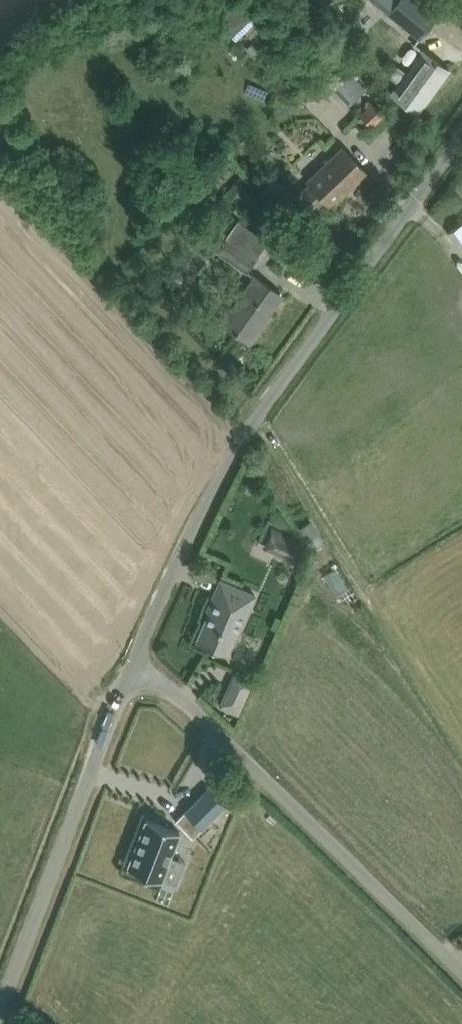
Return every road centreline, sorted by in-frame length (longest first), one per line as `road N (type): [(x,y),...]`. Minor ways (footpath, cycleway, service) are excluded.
road 1 (unclassified): [(136,656),(240,425),(314,314),(461,127)]
road 2 (unclassified): [(461,968),(136,656)]
road 3 (unclassified): [(0,1005),(136,656)]

